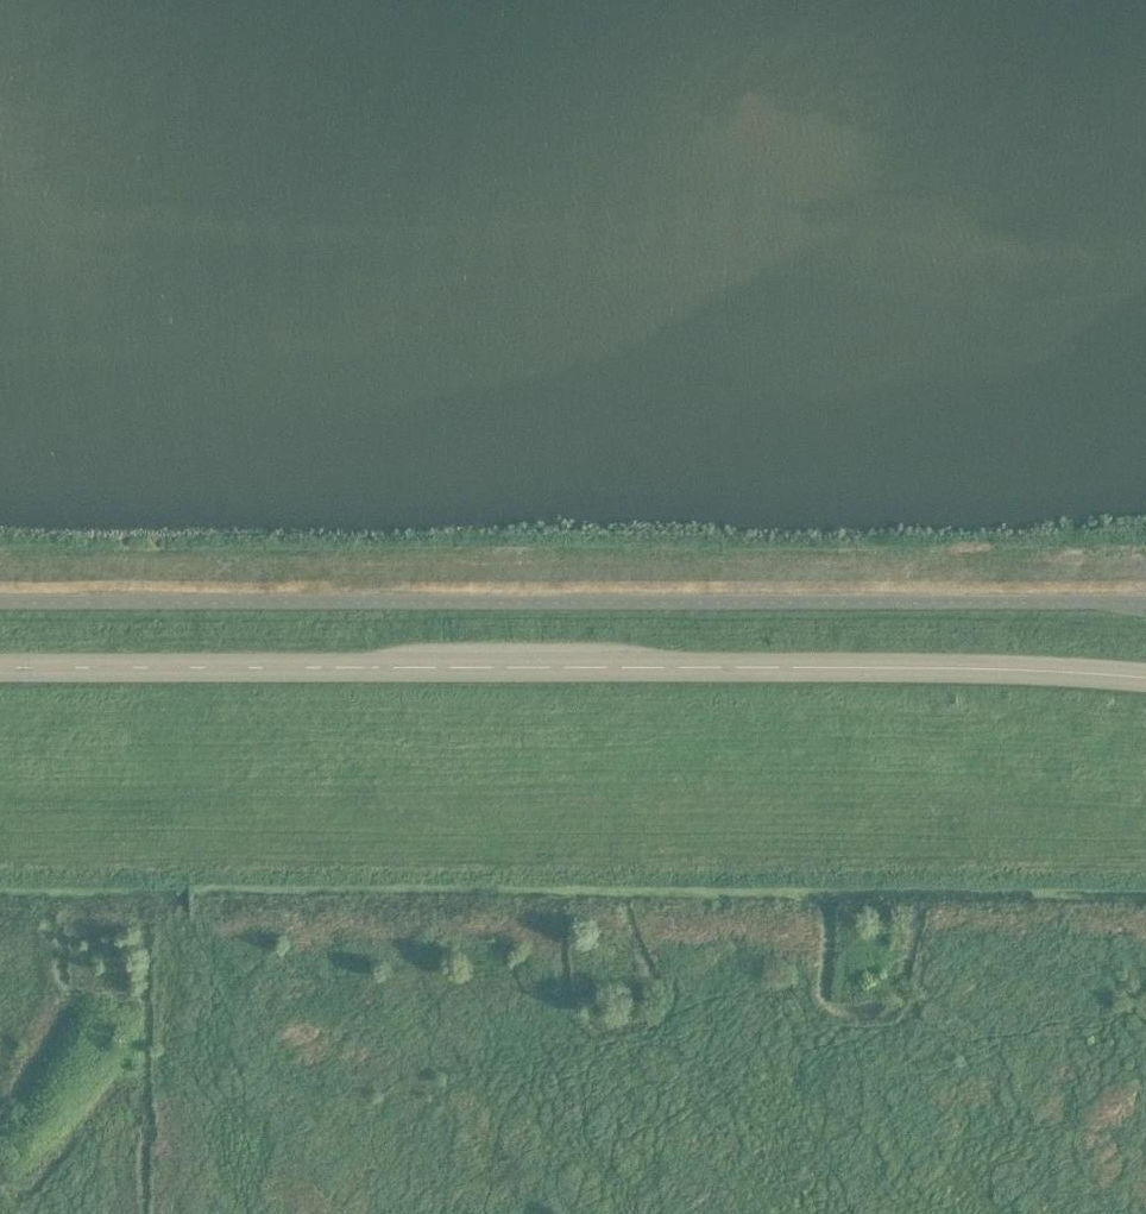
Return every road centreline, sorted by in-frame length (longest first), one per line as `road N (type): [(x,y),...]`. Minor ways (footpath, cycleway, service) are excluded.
road 1 (tertiary): [(0,668),(679,663),(1145,674)]

